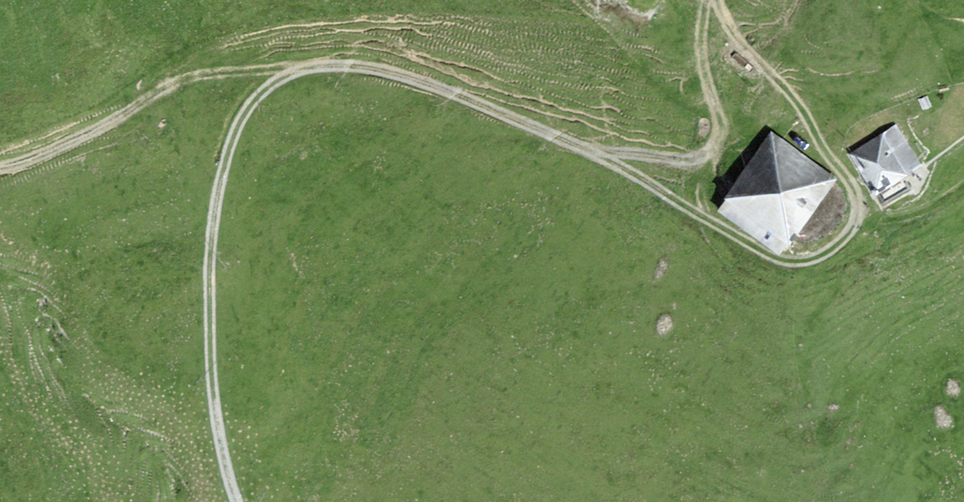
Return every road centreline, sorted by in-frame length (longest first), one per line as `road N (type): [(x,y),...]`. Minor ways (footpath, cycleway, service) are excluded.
road 1 (track): [(836,244),(819,257),(782,257),(620,162),(373,52),(288,69),(233,116),(209,295),(237,501)]
road 2 (track): [(373,52),(244,49),(103,108),(0,165)]
road 3 (track): [(0,212),(69,285),(128,377),(194,390),(224,423)]
road 4 (track): [(718,0),(856,191),(860,216),(836,244)]
road 5 (track): [(958,208),(922,238),(836,244)]

